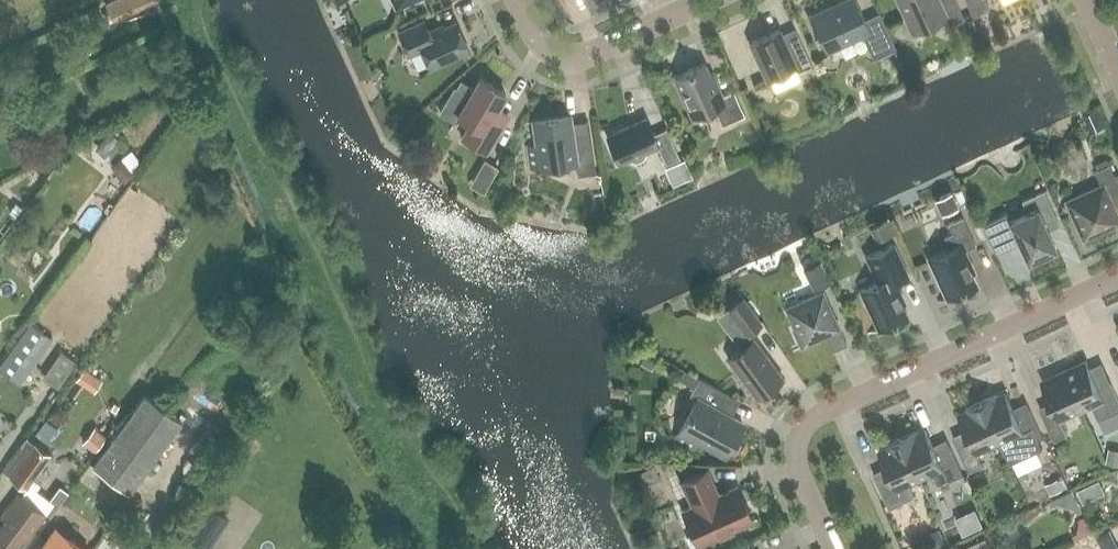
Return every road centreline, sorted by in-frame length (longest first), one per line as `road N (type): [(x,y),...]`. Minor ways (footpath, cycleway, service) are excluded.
road 1 (residential): [(829,548),(793,461),(796,445),(818,419),(1117,284)]
road 2 (residential): [(514,0),(543,55),(570,65),(716,0)]

